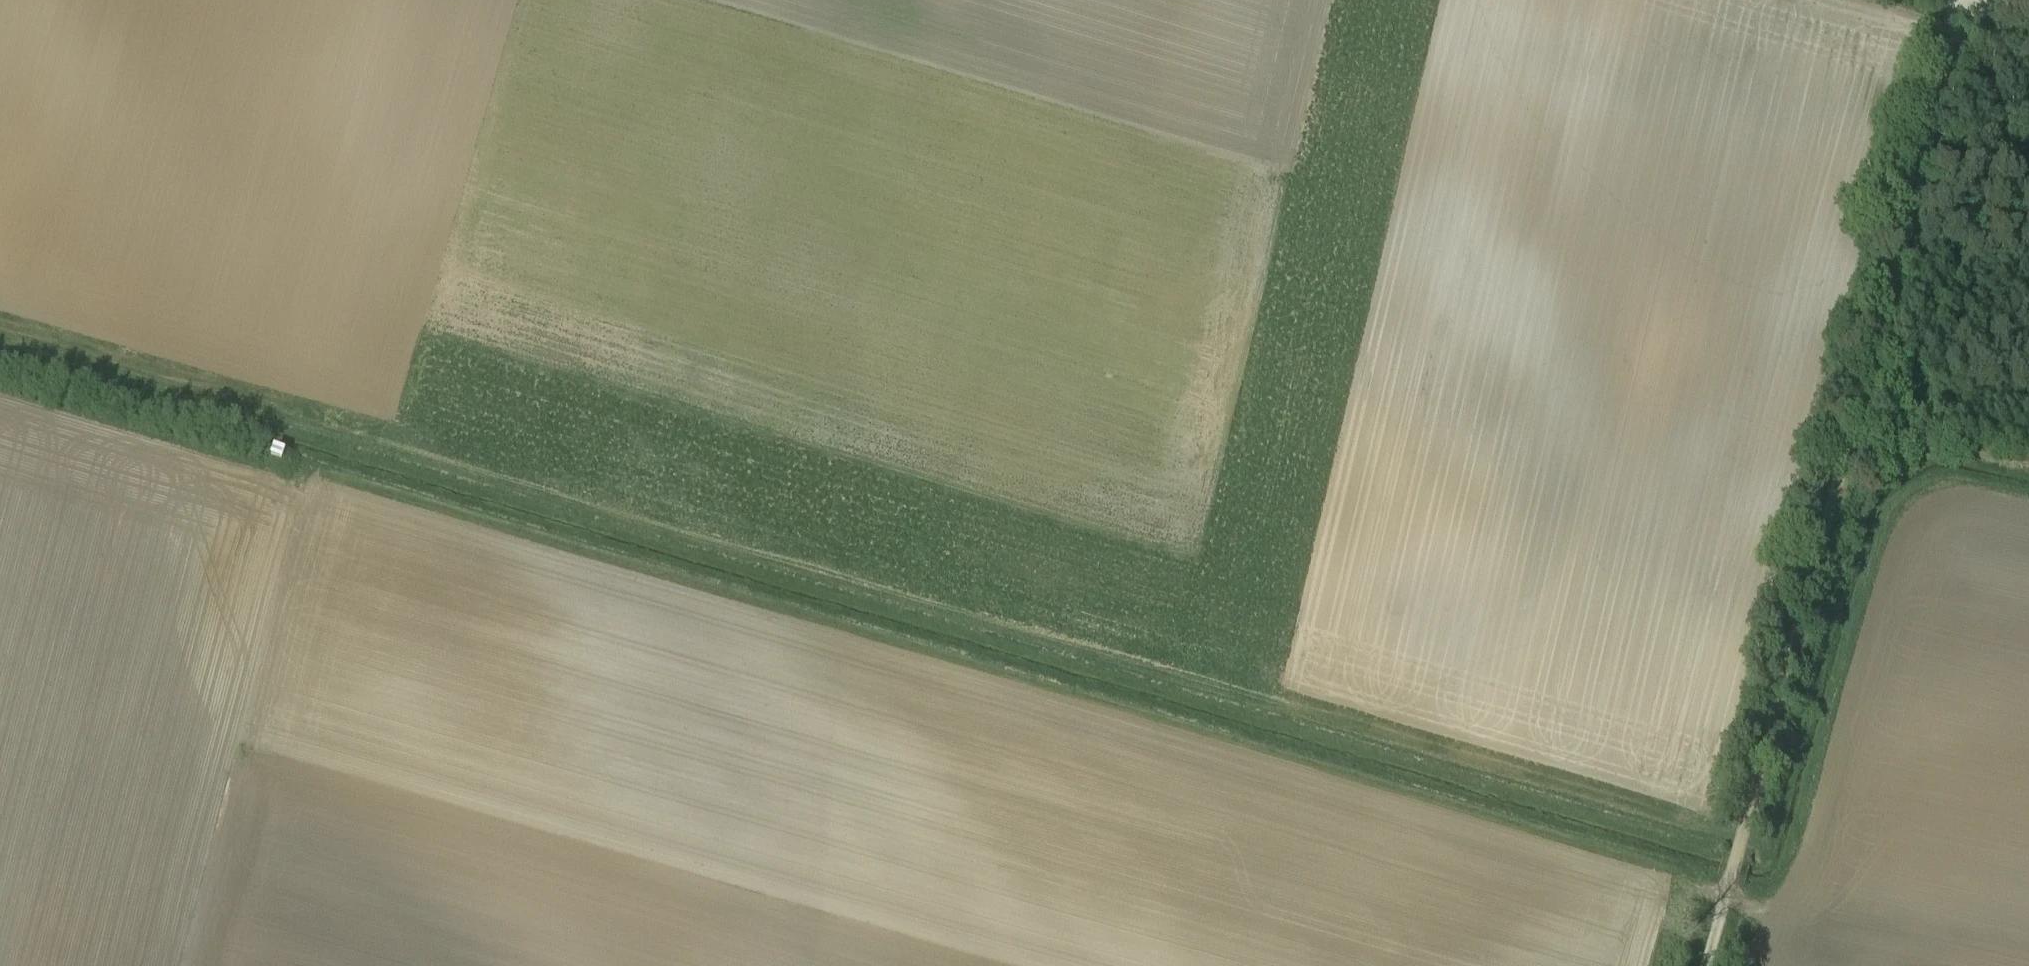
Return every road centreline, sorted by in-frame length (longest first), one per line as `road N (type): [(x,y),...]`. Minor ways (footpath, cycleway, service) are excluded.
road 1 (track): [(2028,10),(1972,1),(1707,965)]

